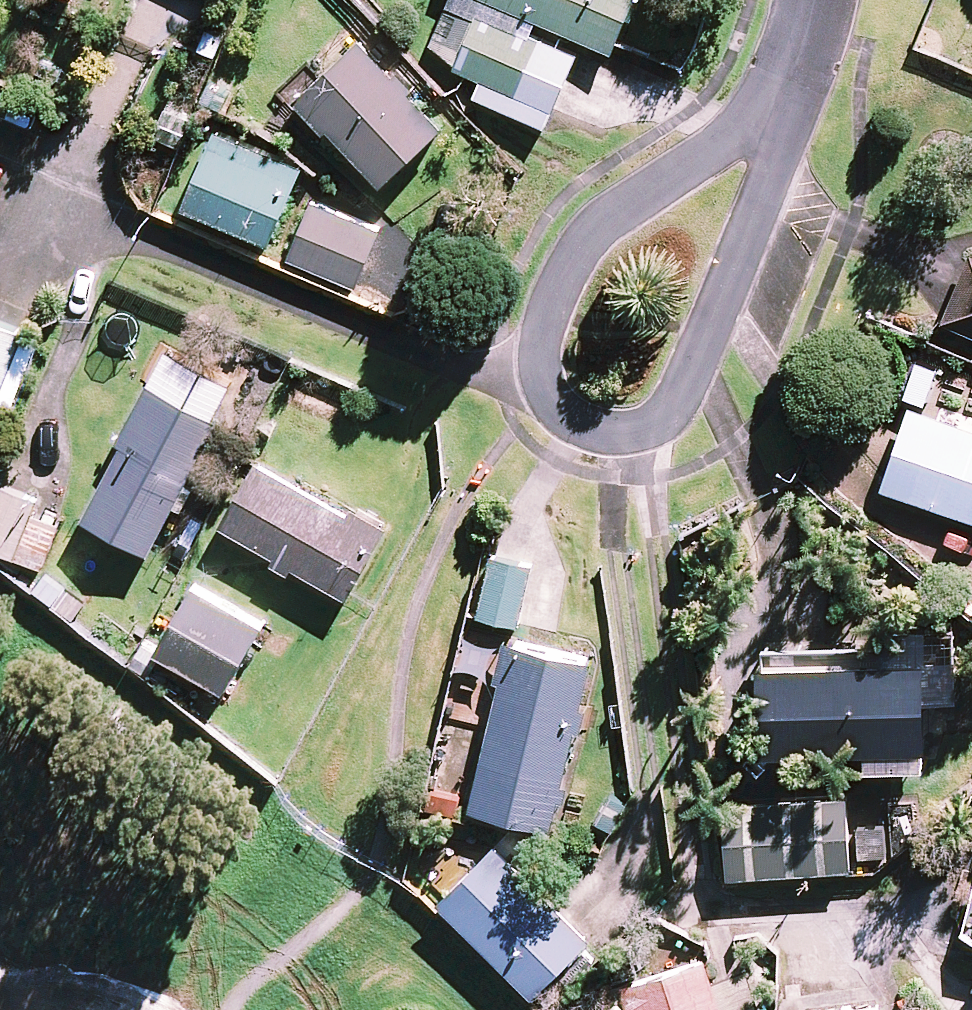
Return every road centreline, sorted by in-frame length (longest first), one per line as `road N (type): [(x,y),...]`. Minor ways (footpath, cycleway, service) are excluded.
road 1 (residential): [(789,111),(750,238),(678,399),(643,428),(597,429),(567,413),(544,375),(536,325),(555,281),(610,217),(712,146)]

